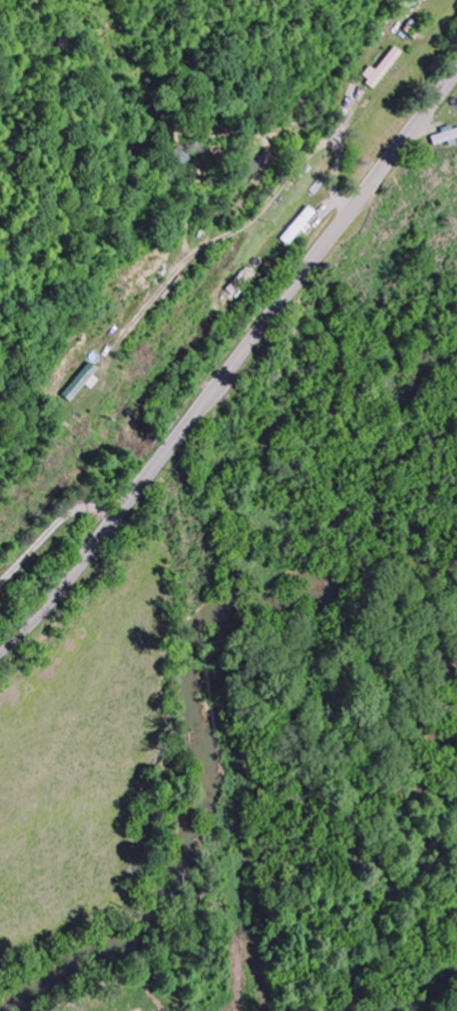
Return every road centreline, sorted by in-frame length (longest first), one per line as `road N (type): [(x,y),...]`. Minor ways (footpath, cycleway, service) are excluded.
road 1 (secondary): [(456,69),(156,467),(0,646)]
road 2 (residential): [(321,1010),(403,1000),(456,978)]

